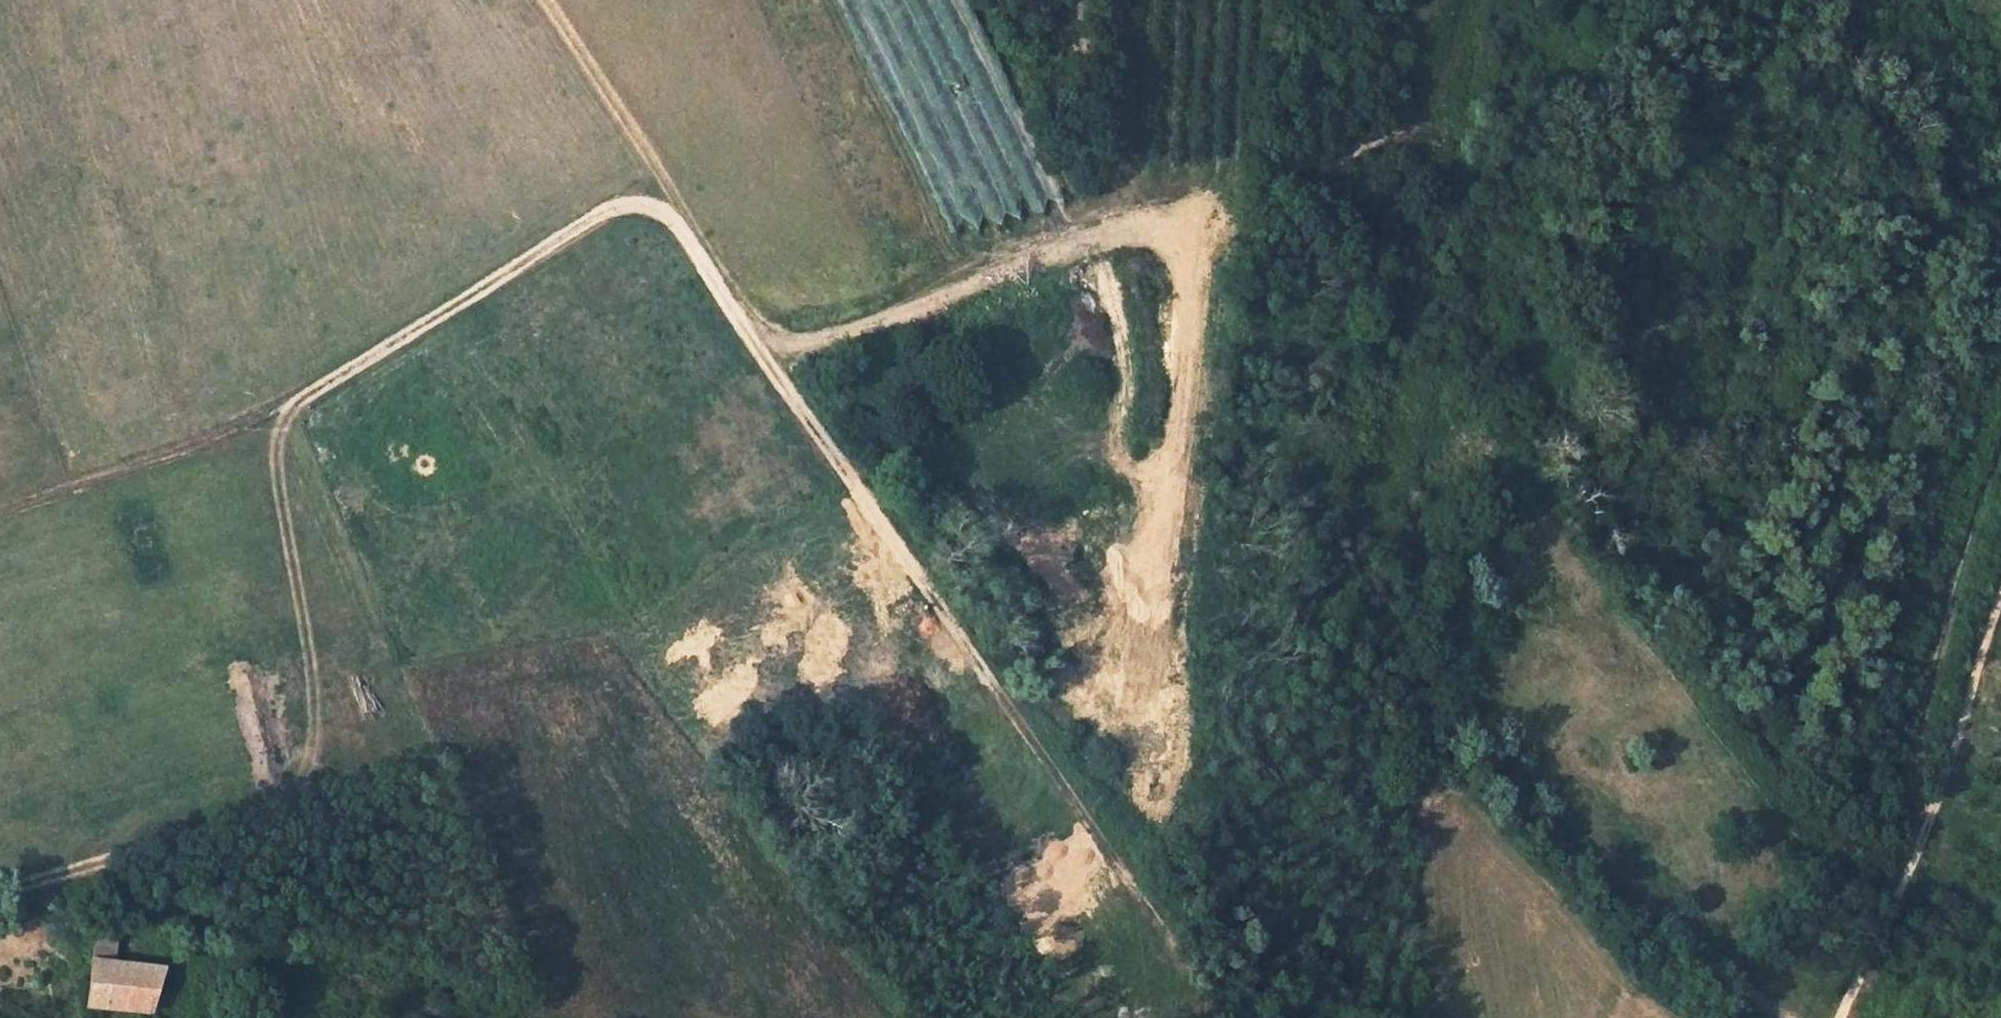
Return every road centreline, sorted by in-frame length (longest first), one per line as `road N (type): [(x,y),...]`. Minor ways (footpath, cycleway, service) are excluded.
road 1 (track): [(0,890),(252,813),(300,786),(325,710),(301,607),(248,492),(221,456)]
road 2 (track): [(1832,1017),(1923,818),(2000,605)]

